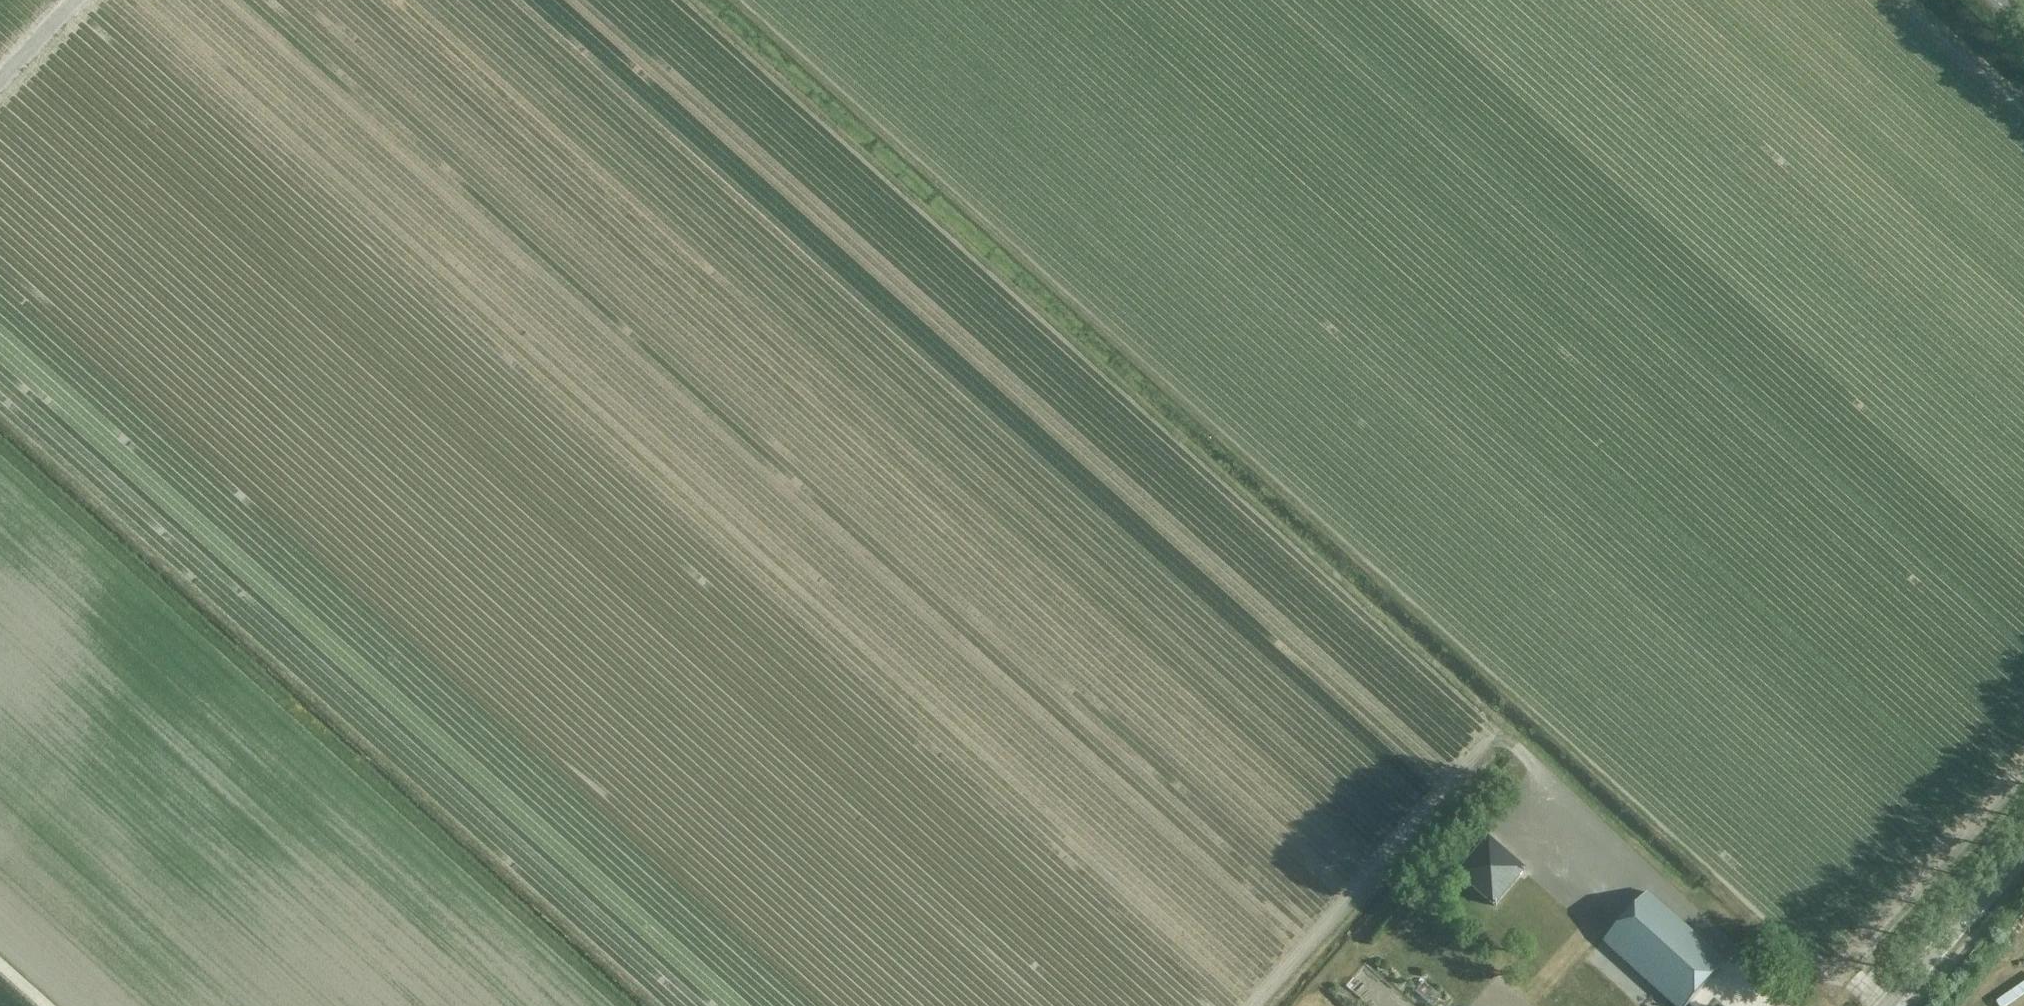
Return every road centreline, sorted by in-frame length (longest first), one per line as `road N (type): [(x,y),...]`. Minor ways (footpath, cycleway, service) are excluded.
road 1 (tertiary): [(1892,1005),(2023,858)]

